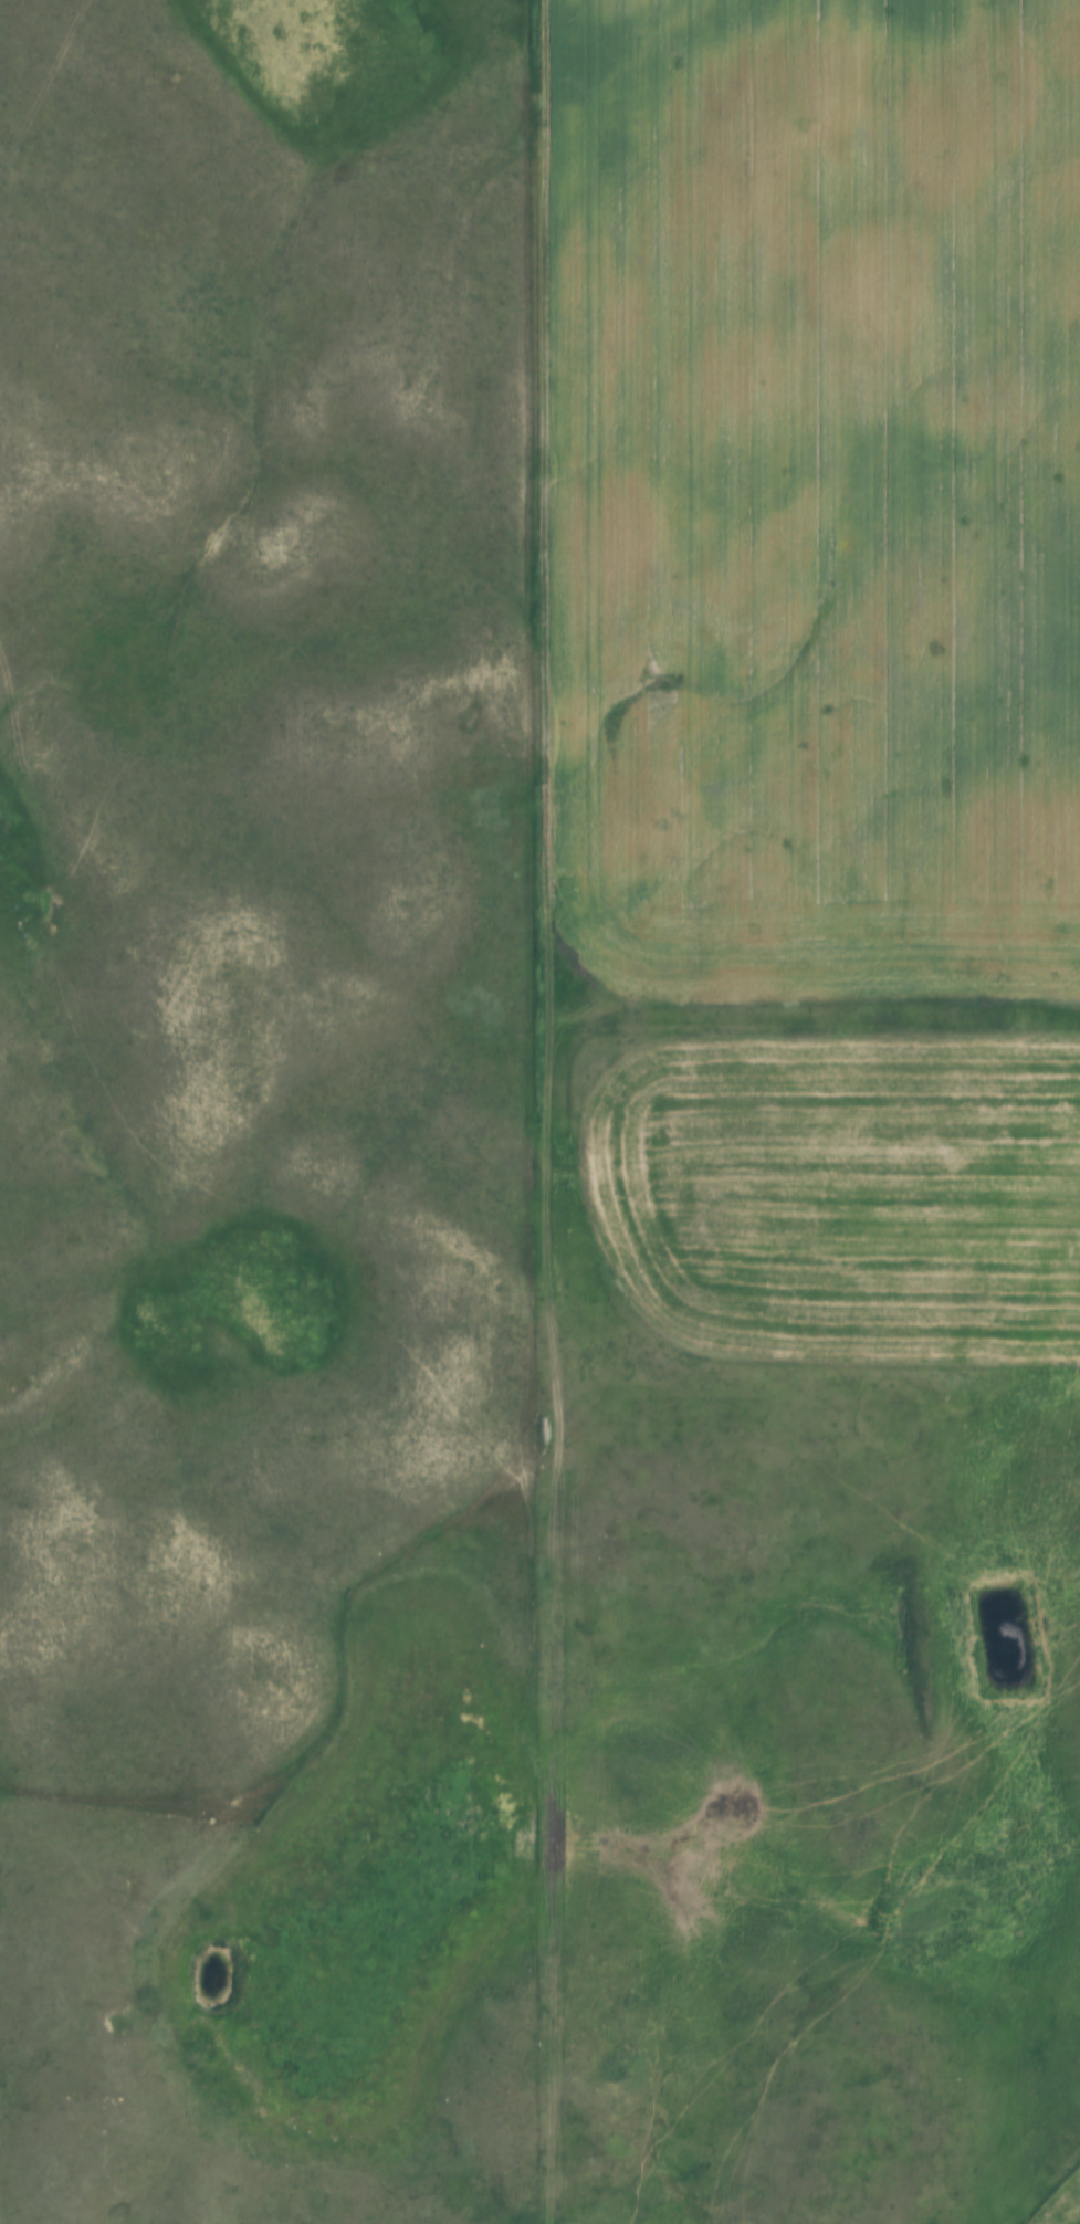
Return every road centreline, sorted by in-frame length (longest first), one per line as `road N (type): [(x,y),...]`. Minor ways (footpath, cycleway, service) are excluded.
road 1 (track): [(539,0),(546,929),(560,1471),(558,2223)]

